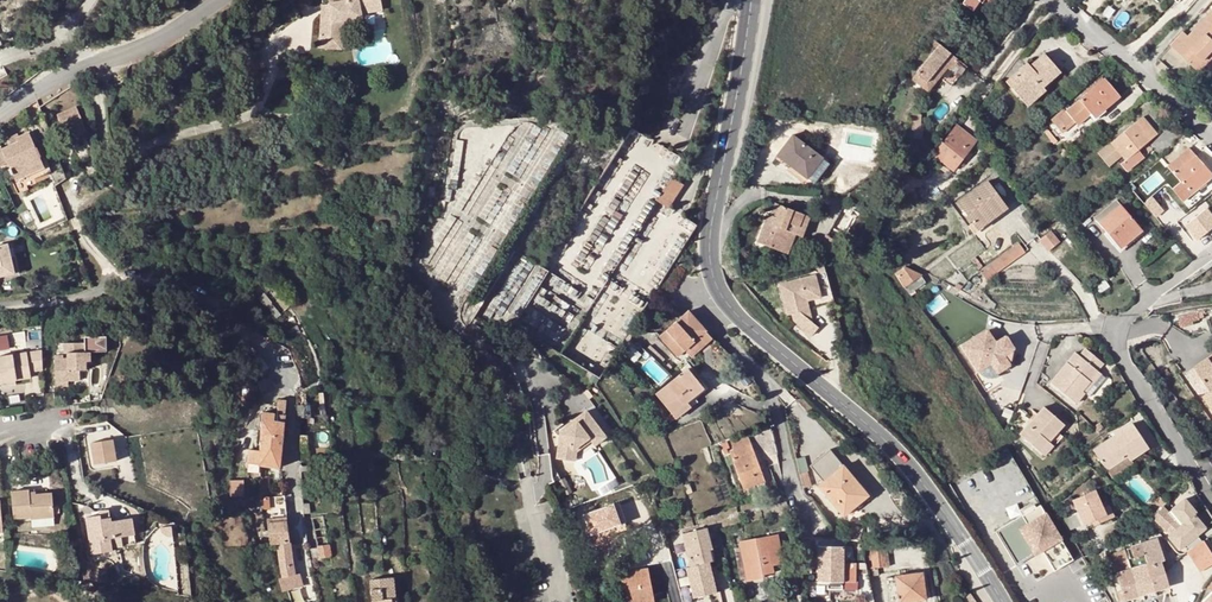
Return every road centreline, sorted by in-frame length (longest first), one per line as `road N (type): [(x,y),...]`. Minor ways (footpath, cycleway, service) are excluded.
road 1 (secondary): [(753,0),(711,270),(726,304),(902,456),(1003,601)]
road 2 (residential): [(0,306),(63,301),(145,280),(201,298),(276,363),(289,385),(301,542)]
road 3 (residential): [(1211,498),(1117,339),(1139,307),(1211,252)]
road 4 (unclassified): [(84,67),(150,44),(220,0)]
road 5 (residential): [(528,478),(561,601)]

